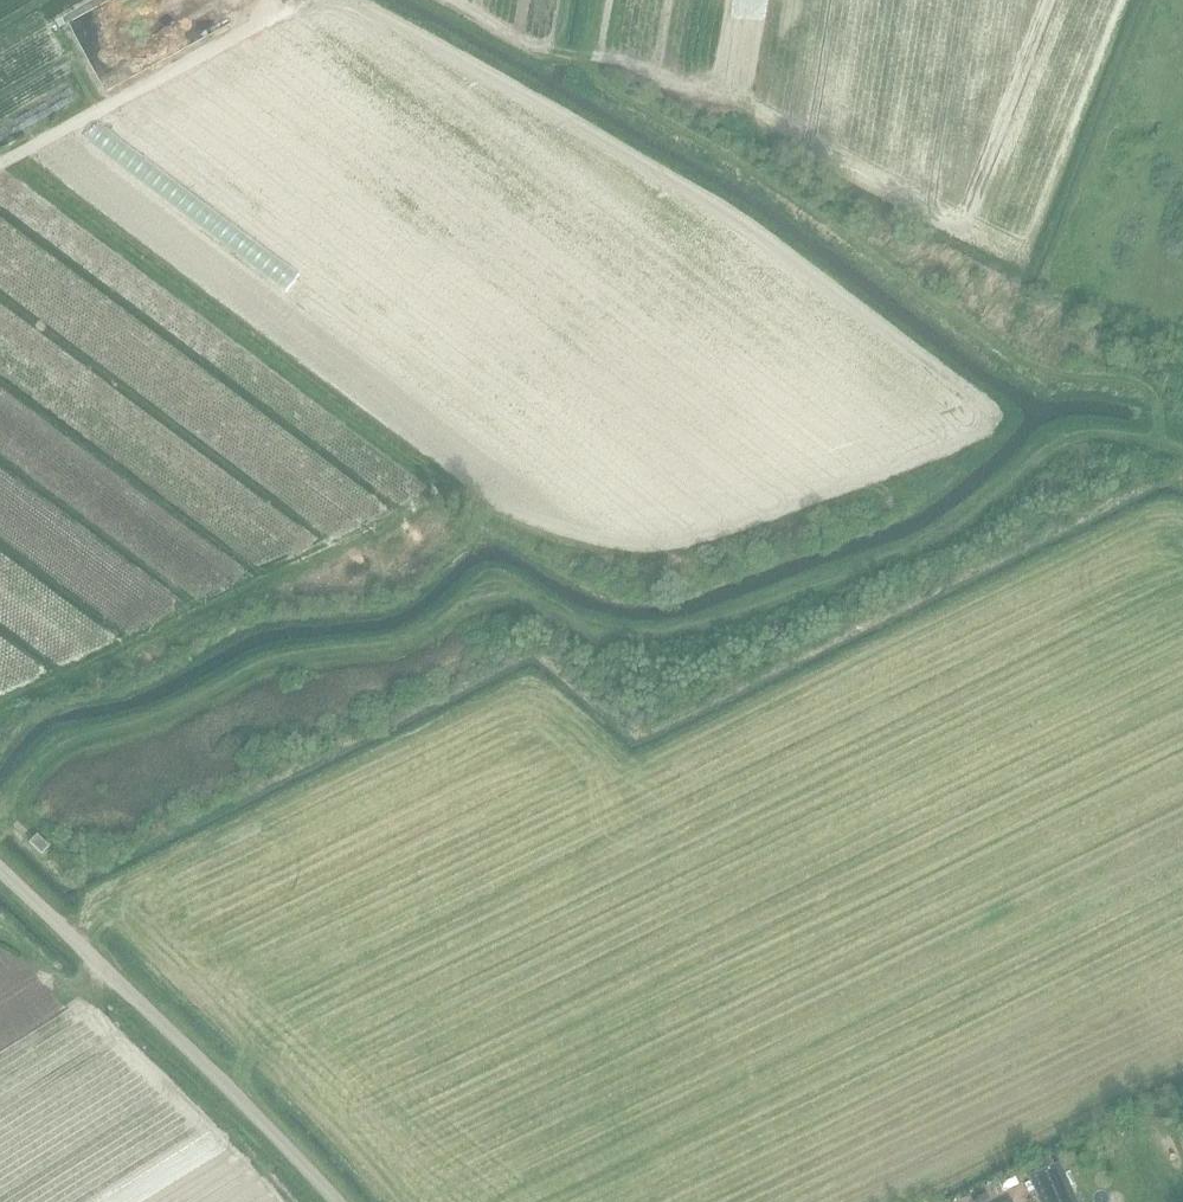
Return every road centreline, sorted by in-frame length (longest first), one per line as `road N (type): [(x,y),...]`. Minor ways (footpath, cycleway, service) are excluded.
road 1 (unclassified): [(336,1201),(251,1109),(0,869)]
road 2 (track): [(266,0),(264,17),(0,162)]

